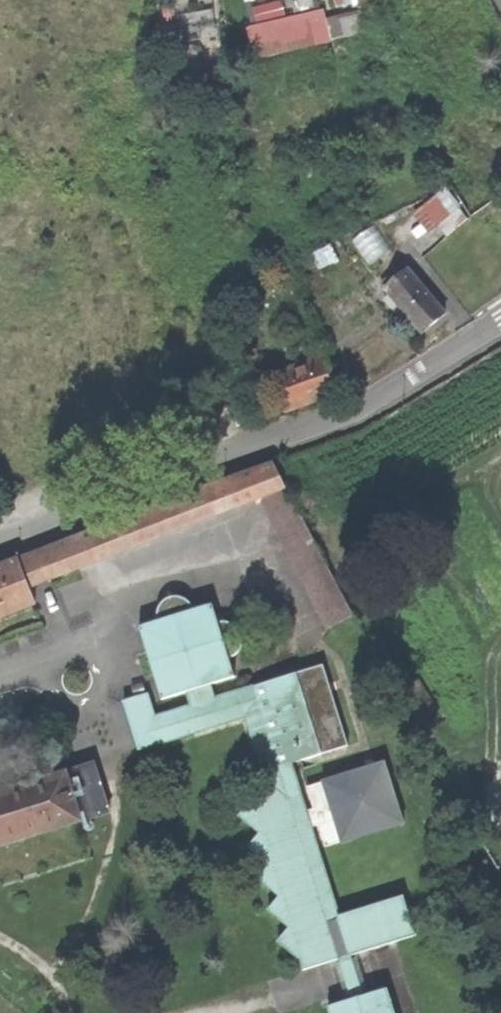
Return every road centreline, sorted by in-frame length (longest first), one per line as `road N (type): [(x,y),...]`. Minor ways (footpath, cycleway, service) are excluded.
road 1 (residential): [(500,325),(307,432),(0,539)]

